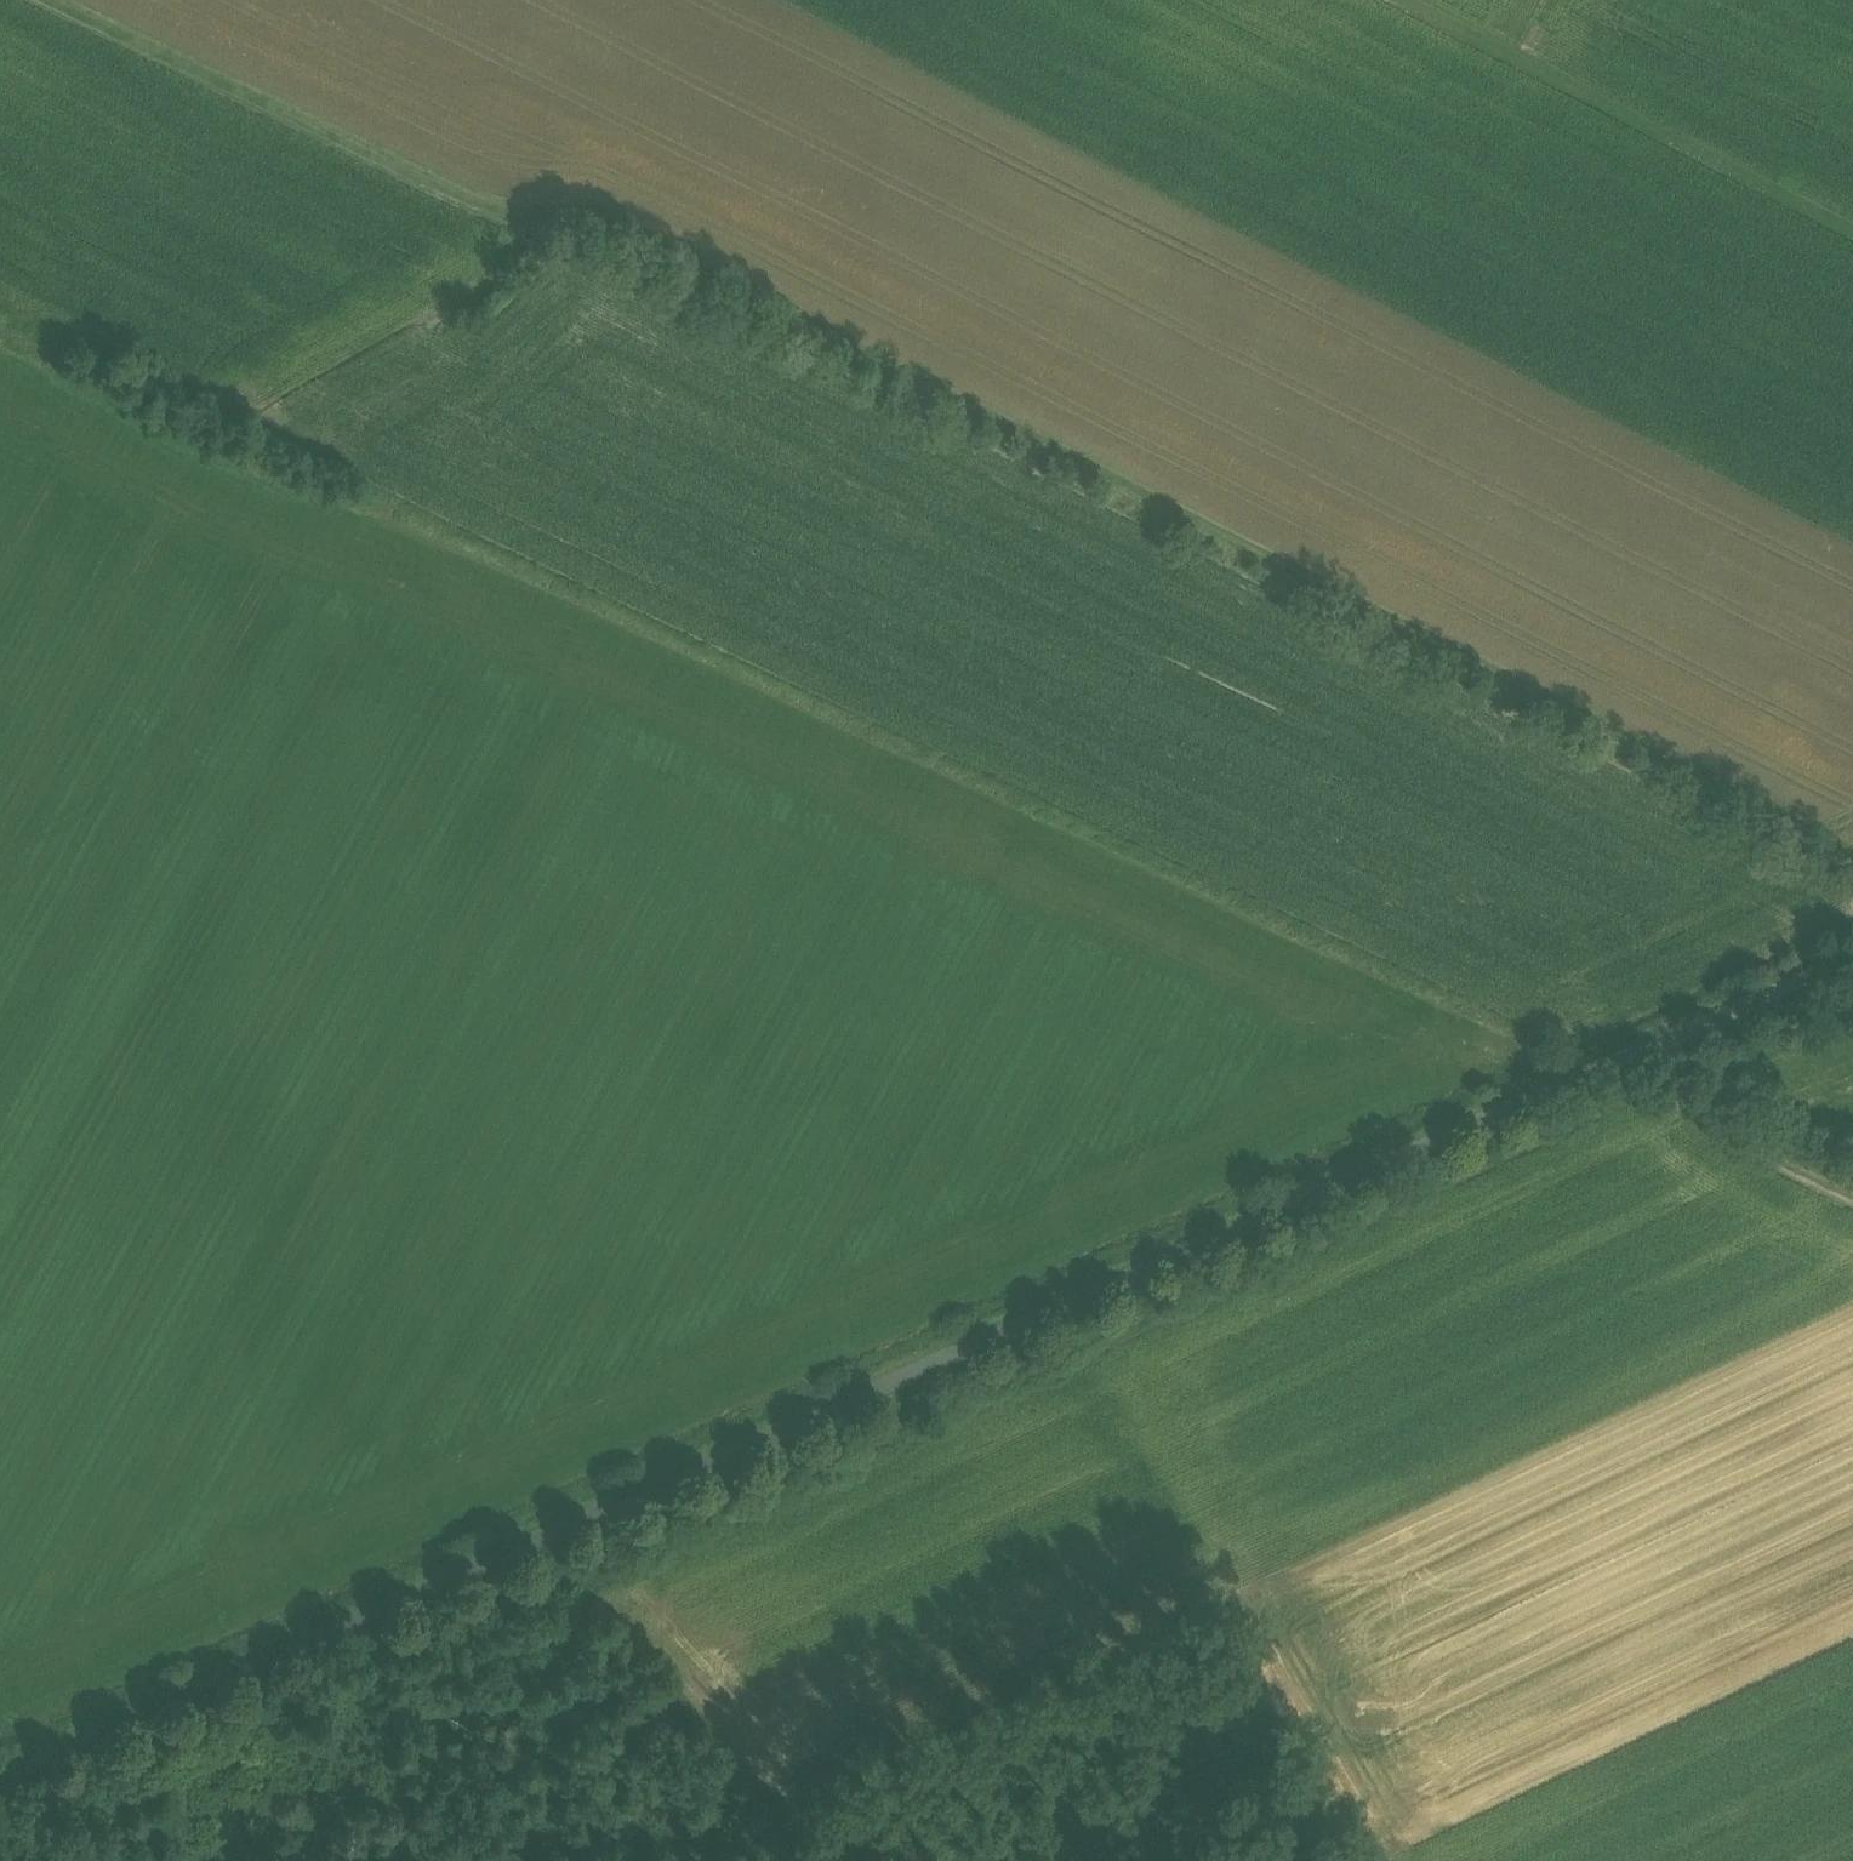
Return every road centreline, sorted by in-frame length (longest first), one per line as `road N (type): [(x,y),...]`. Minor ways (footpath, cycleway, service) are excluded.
road 1 (track): [(1852,863),(598,245),(544,262),(505,292),(463,300),(406,289),(0,23)]
road 2 (residential): [(1626,1058),(0,1784)]
road 3 (track): [(1852,1187),(1698,1116),(1663,1045)]
road 4 (unclassified): [(1626,1058),(1852,959)]

